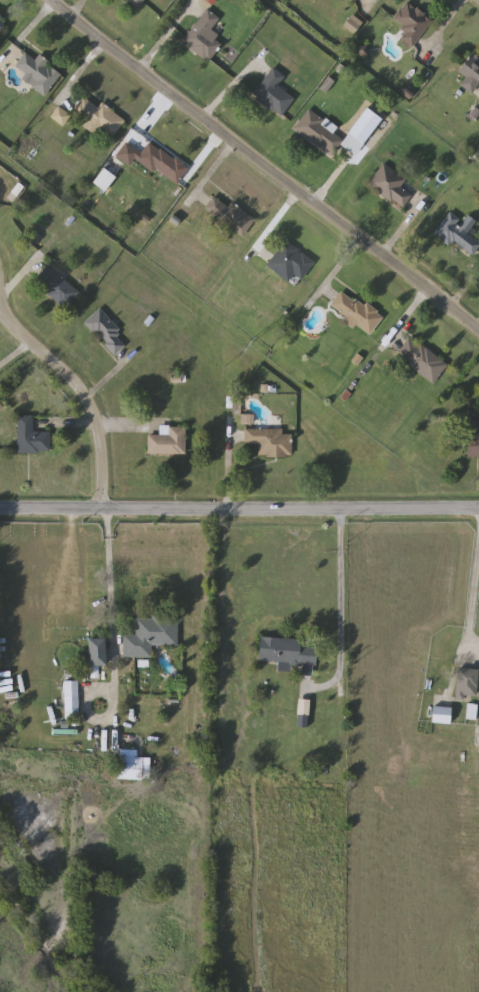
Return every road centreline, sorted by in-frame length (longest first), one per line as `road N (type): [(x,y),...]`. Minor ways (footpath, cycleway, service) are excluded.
road 1 (residential): [(52,0),(478,333)]
road 2 (tertiary): [(0,507),(478,509)]
road 3 (residential): [(104,506),(100,424),(90,400),(0,311)]

